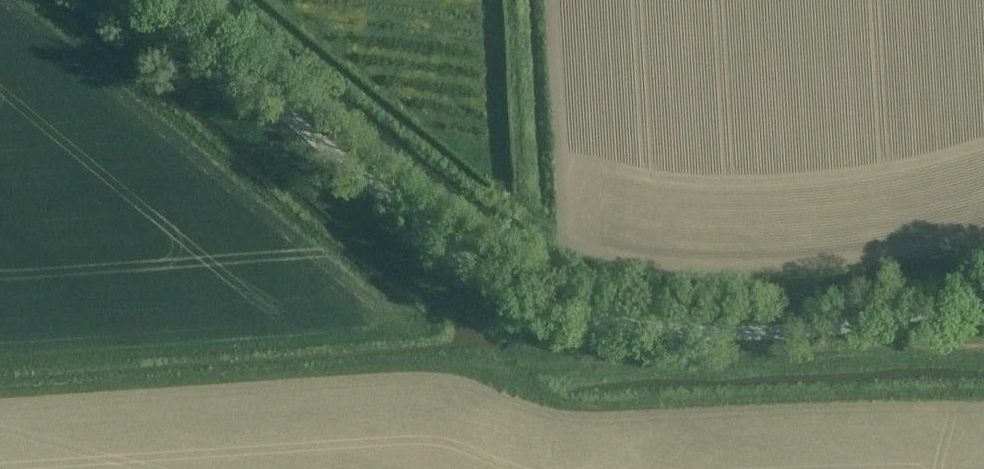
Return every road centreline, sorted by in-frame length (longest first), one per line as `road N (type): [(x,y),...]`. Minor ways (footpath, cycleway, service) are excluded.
road 1 (track): [(0,391),(413,363),(541,366),(983,349)]
road 2 (unclassified): [(983,301),(736,333),(659,331),(572,314),(440,243),(153,0)]
road 3 (track): [(983,234),(854,259),(750,268),(628,263),(567,247),(528,215),(515,0)]
road 4 (track): [(34,0),(424,317)]

